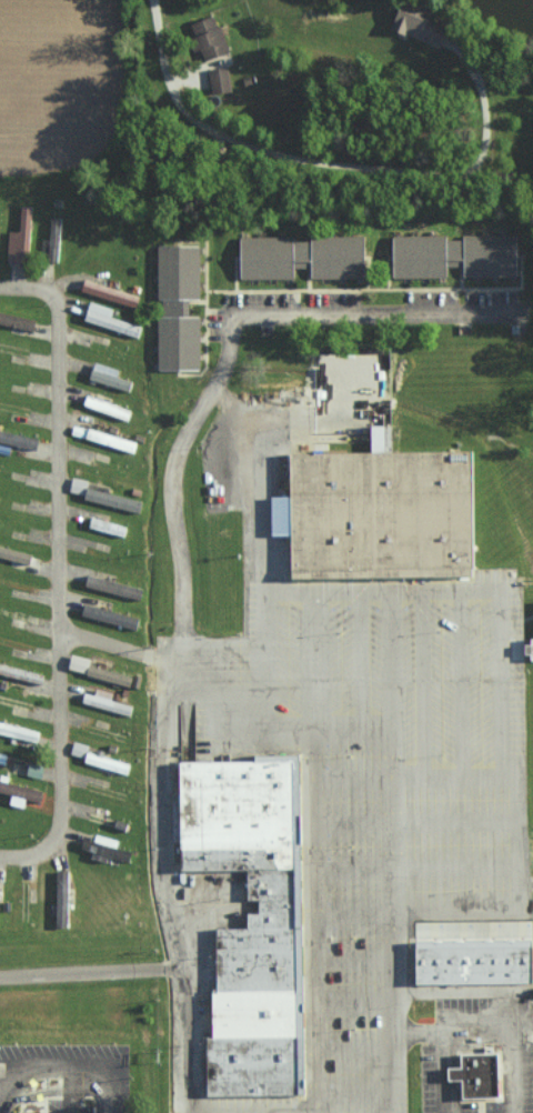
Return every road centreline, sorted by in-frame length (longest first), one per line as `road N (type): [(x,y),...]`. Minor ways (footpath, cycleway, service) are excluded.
road 1 (residential): [(0,289),(57,290),(56,858),(0,856)]
road 2 (residential): [(182,629),(173,475),(218,370),(225,319),(502,313)]
road 3 (residential): [(183,1112),(182,966),(164,889),(169,659)]
road 4 (residential): [(0,983),(182,966)]

